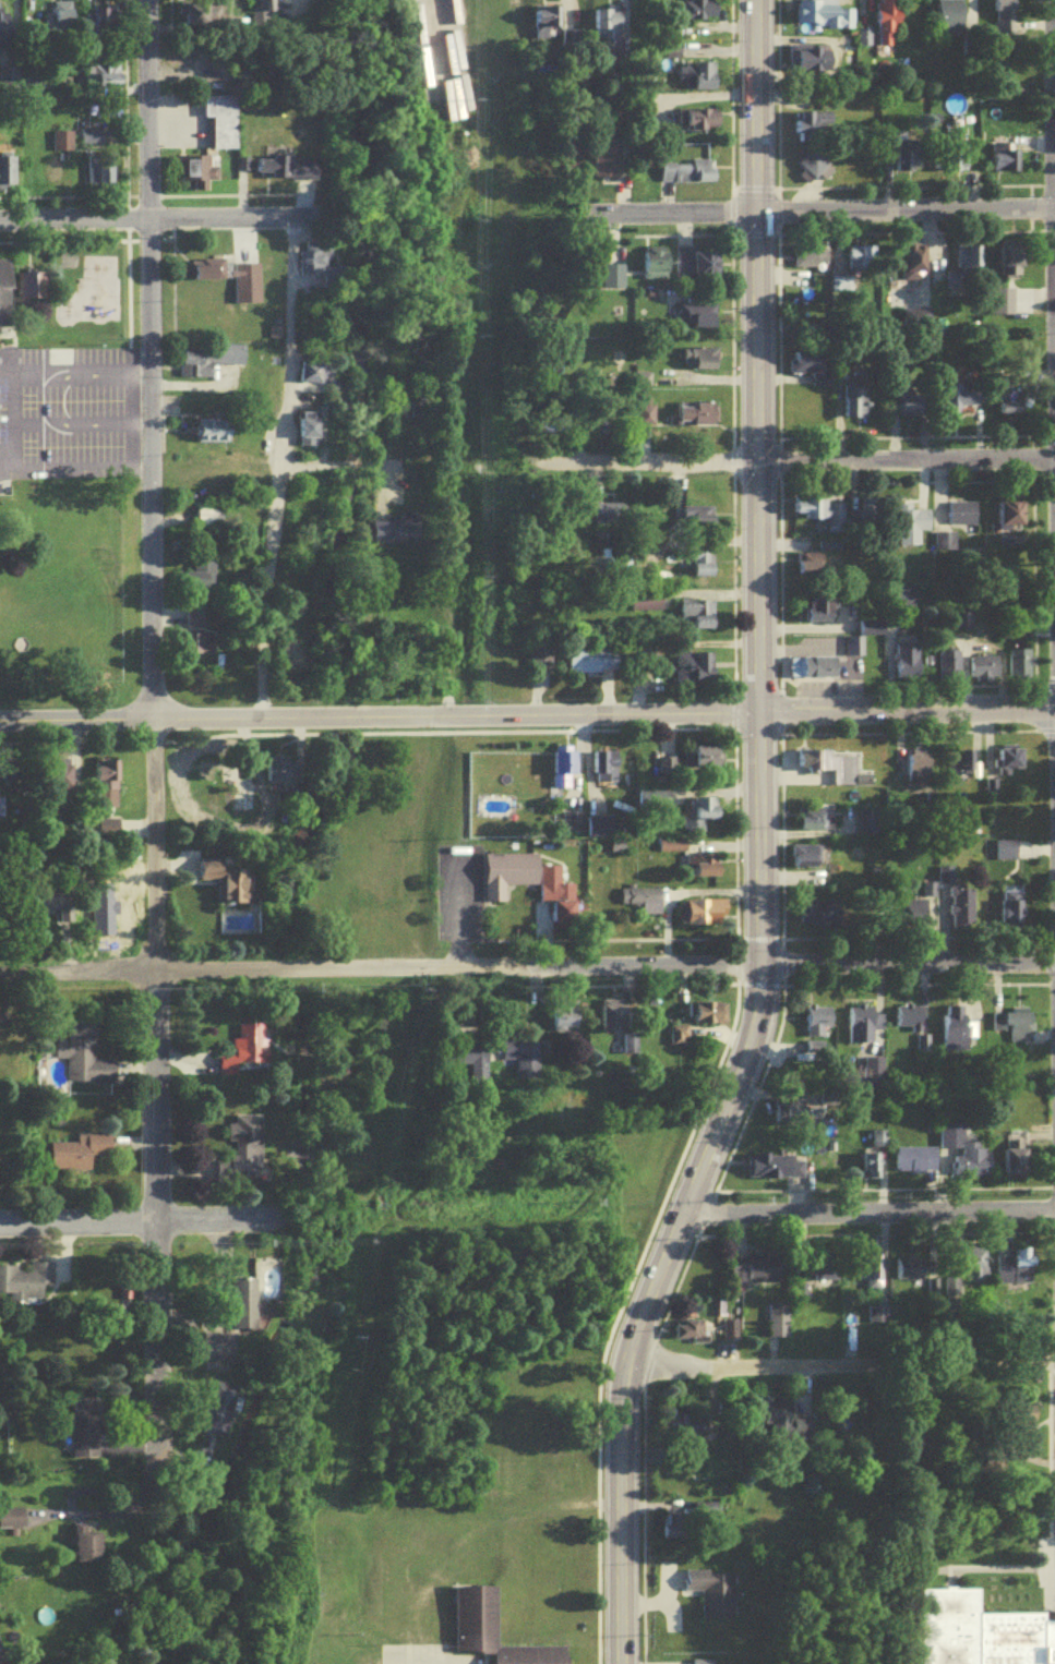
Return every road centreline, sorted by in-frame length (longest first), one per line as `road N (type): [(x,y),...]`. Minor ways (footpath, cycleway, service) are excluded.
road 1 (residential): [(159,1440),(146,0)]
road 2 (residential): [(0,726),(1054,714)]
road 3 (primary): [(759,961),(755,0)]
road 4 (residential): [(759,961),(153,969)]
road 5 (residential): [(1054,459),(541,462)]
road 6 (residential): [(261,723),(283,469),(276,220)]
road 7 (residential): [(1054,210),(586,213)]
road 8 (primary): [(624,1399),(637,1334),(750,1058),(759,961)]
road 9 (residential): [(1054,1367),(626,1373)]
road 10 (residential): [(683,1218),(1054,1214)]
road 11 (residential): [(305,1221),(0,1226)]
road 12 (residential): [(1054,963),(759,961)]
road 13 (residential): [(276,220),(0,224)]
road 14 (primary): [(622,1663),(624,1399)]
road 15 (residential): [(1054,210),(1052,0)]
road 16 (residential): [(0,973),(153,969)]

